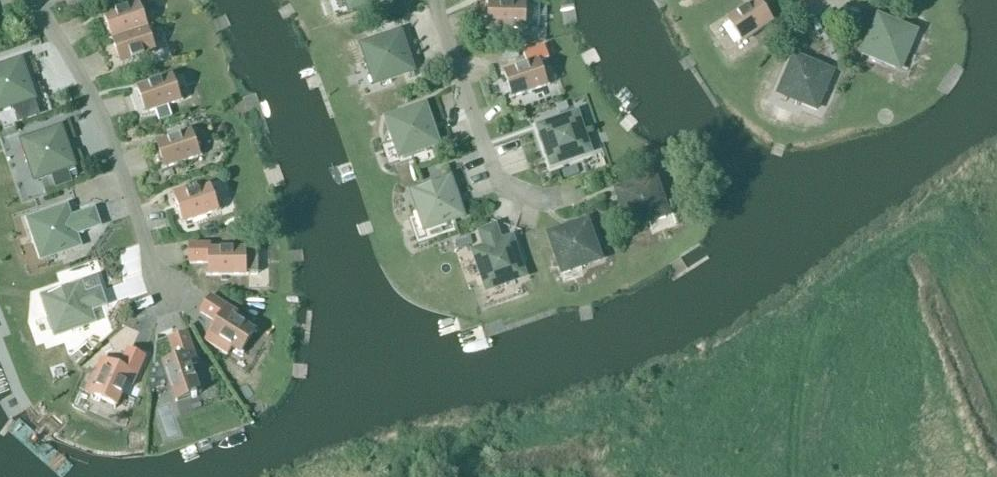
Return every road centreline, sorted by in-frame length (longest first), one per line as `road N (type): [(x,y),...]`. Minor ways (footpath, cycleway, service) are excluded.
road 1 (residential): [(161,285),(111,146),(33,0)]
road 2 (residential): [(560,193),(530,191),(496,167),(443,0)]

